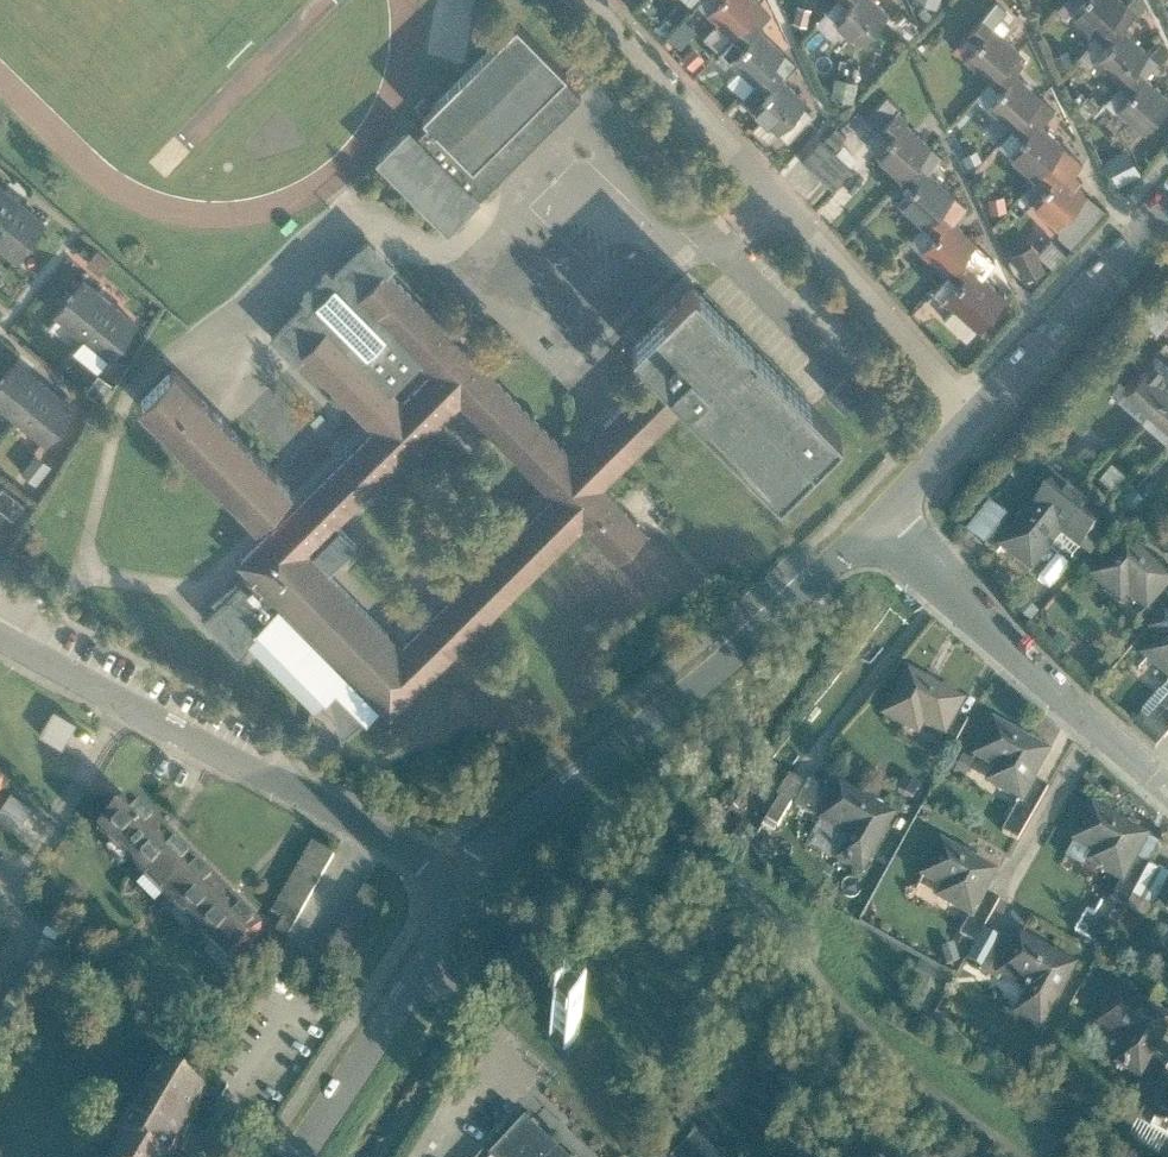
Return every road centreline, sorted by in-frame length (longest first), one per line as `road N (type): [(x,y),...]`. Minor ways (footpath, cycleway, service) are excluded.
road 1 (residential): [(596,0),(981,407)]
road 2 (residential): [(461,889),(510,832),(774,616),(875,521)]
road 3 (residential): [(461,889),(0,635)]
road 4 (residential): [(875,521),(1167,790)]
road 5 (residential): [(298,1156),(461,889)]
road 6 (residential): [(981,407),(1167,198)]
road 7 (residential): [(875,521),(981,407)]

